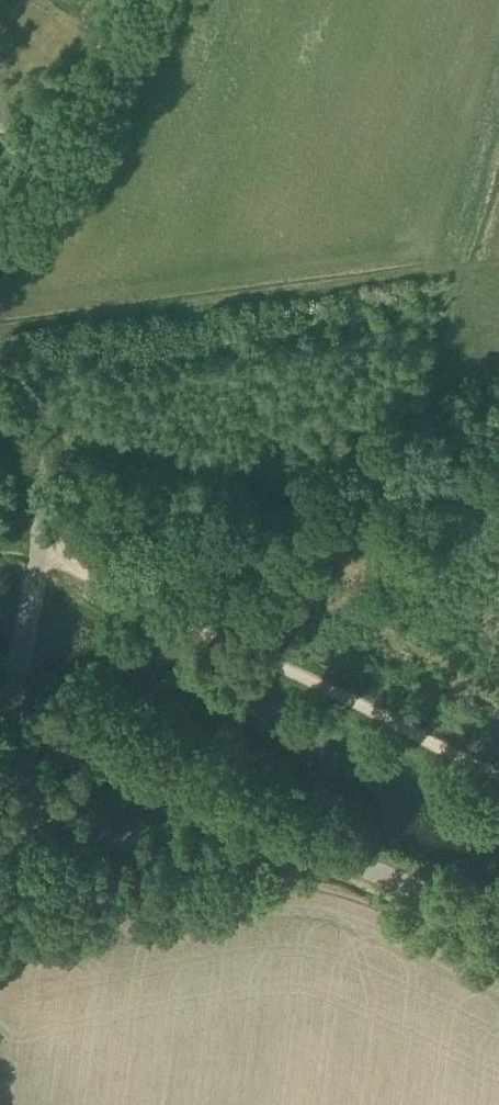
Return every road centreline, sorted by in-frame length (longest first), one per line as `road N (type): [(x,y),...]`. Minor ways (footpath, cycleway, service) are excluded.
road 1 (unclassified): [(498,931),(343,862),(130,842),(78,820),(41,789),(21,742),(16,698),(40,545)]
road 2 (track): [(110,586),(498,781)]
road 3 (track): [(0,241),(125,0)]
road 4 (unclassified): [(40,545),(37,476),(0,412)]

